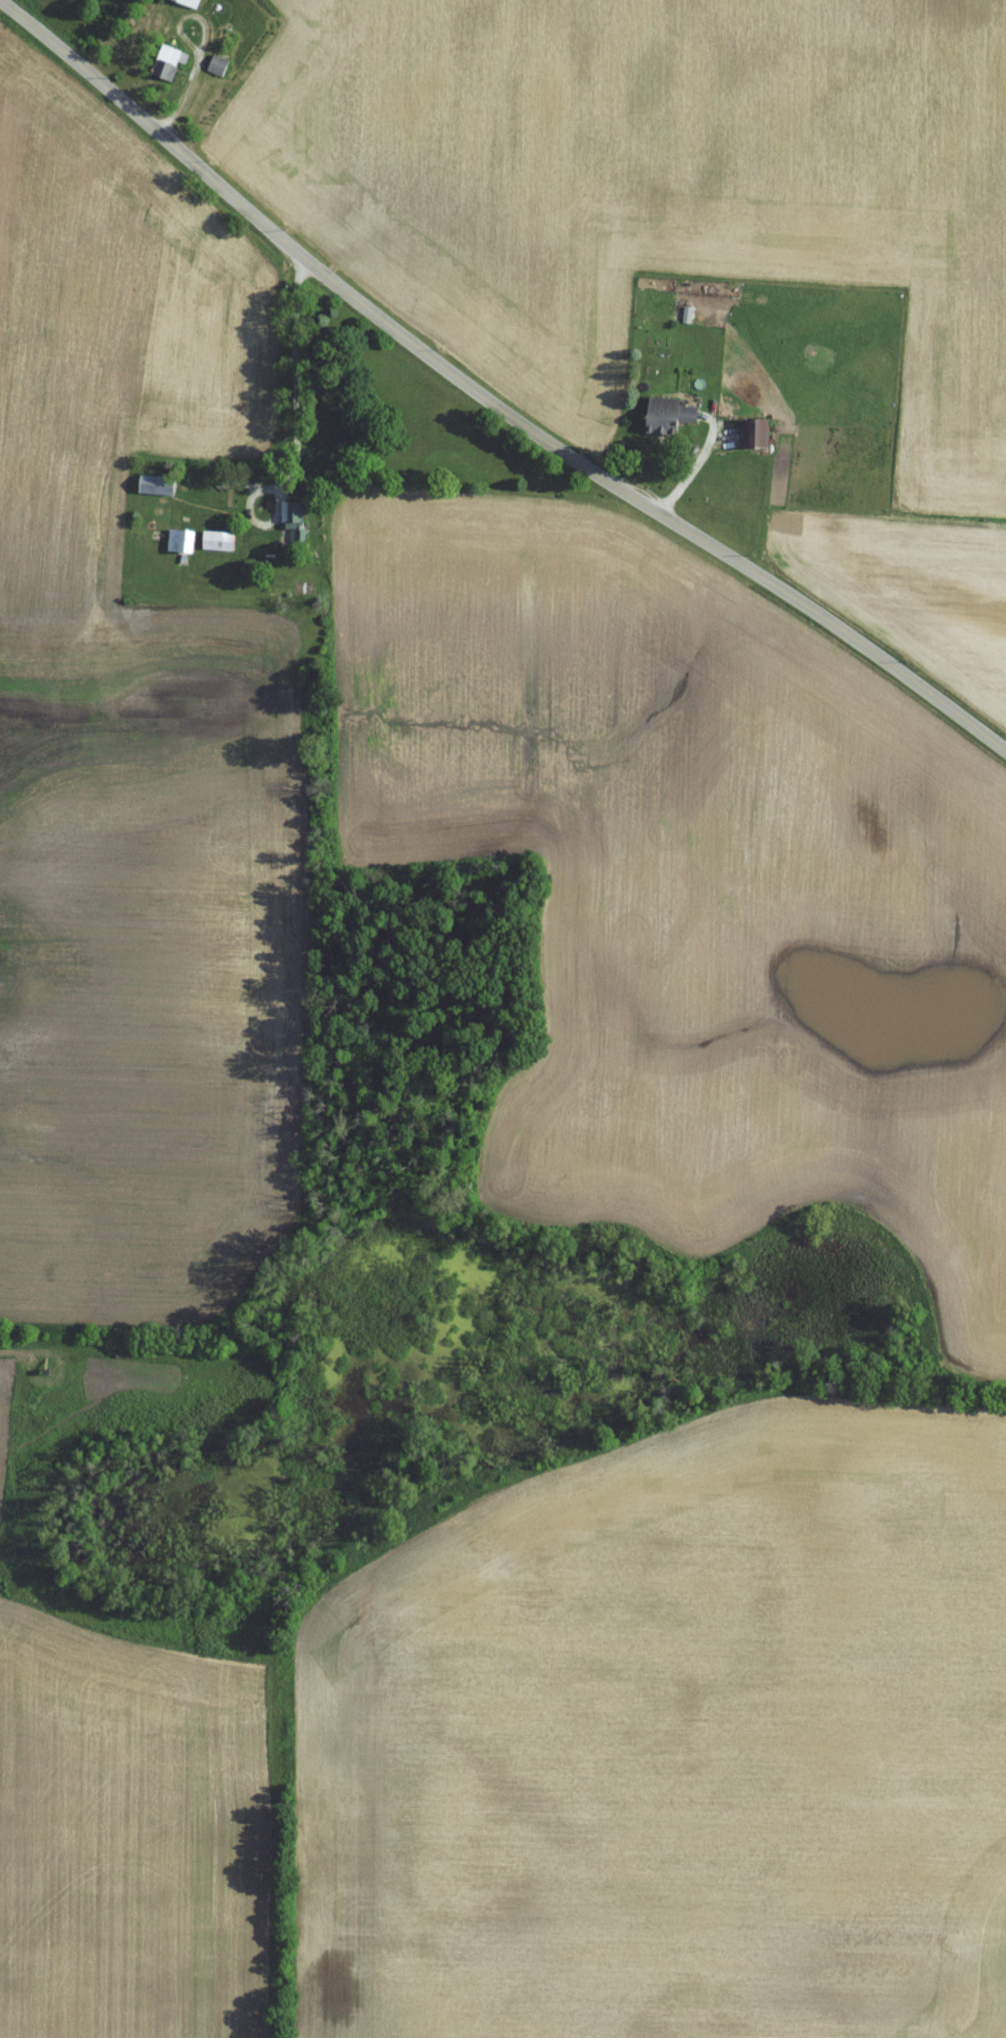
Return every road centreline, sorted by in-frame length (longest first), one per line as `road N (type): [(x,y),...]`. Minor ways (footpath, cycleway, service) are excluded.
road 1 (tertiary): [(1005,752),(792,596),(520,423),(374,316),(0,1)]

